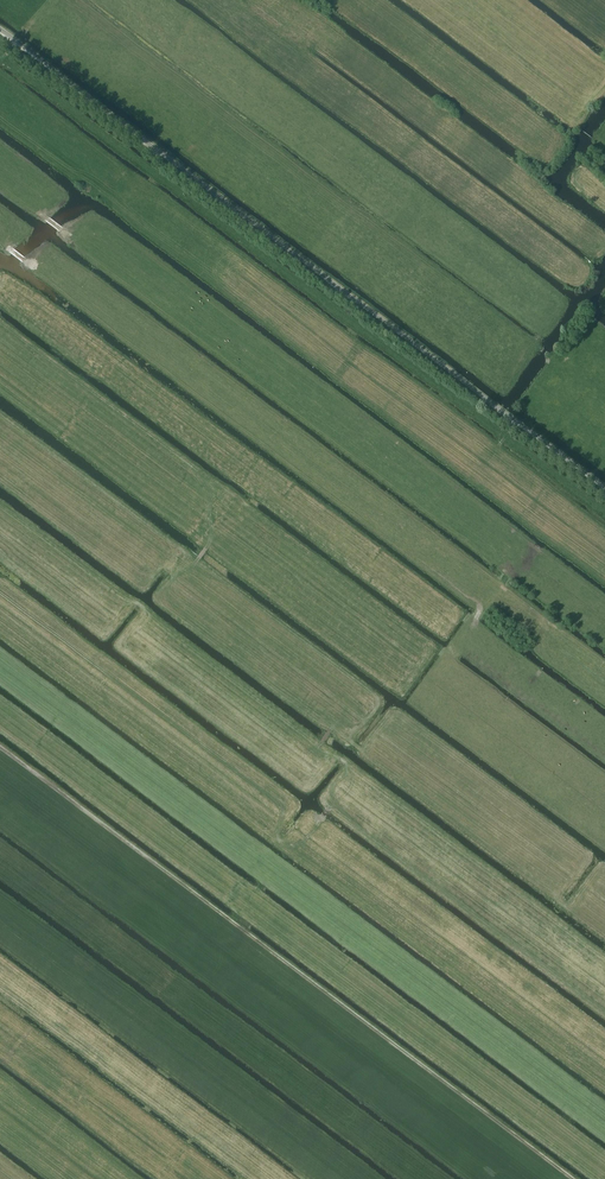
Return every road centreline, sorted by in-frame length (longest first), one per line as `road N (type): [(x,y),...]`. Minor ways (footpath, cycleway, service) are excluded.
road 1 (unclassified): [(604,488),(0,31)]
road 2 (track): [(0,748),(572,1178)]

